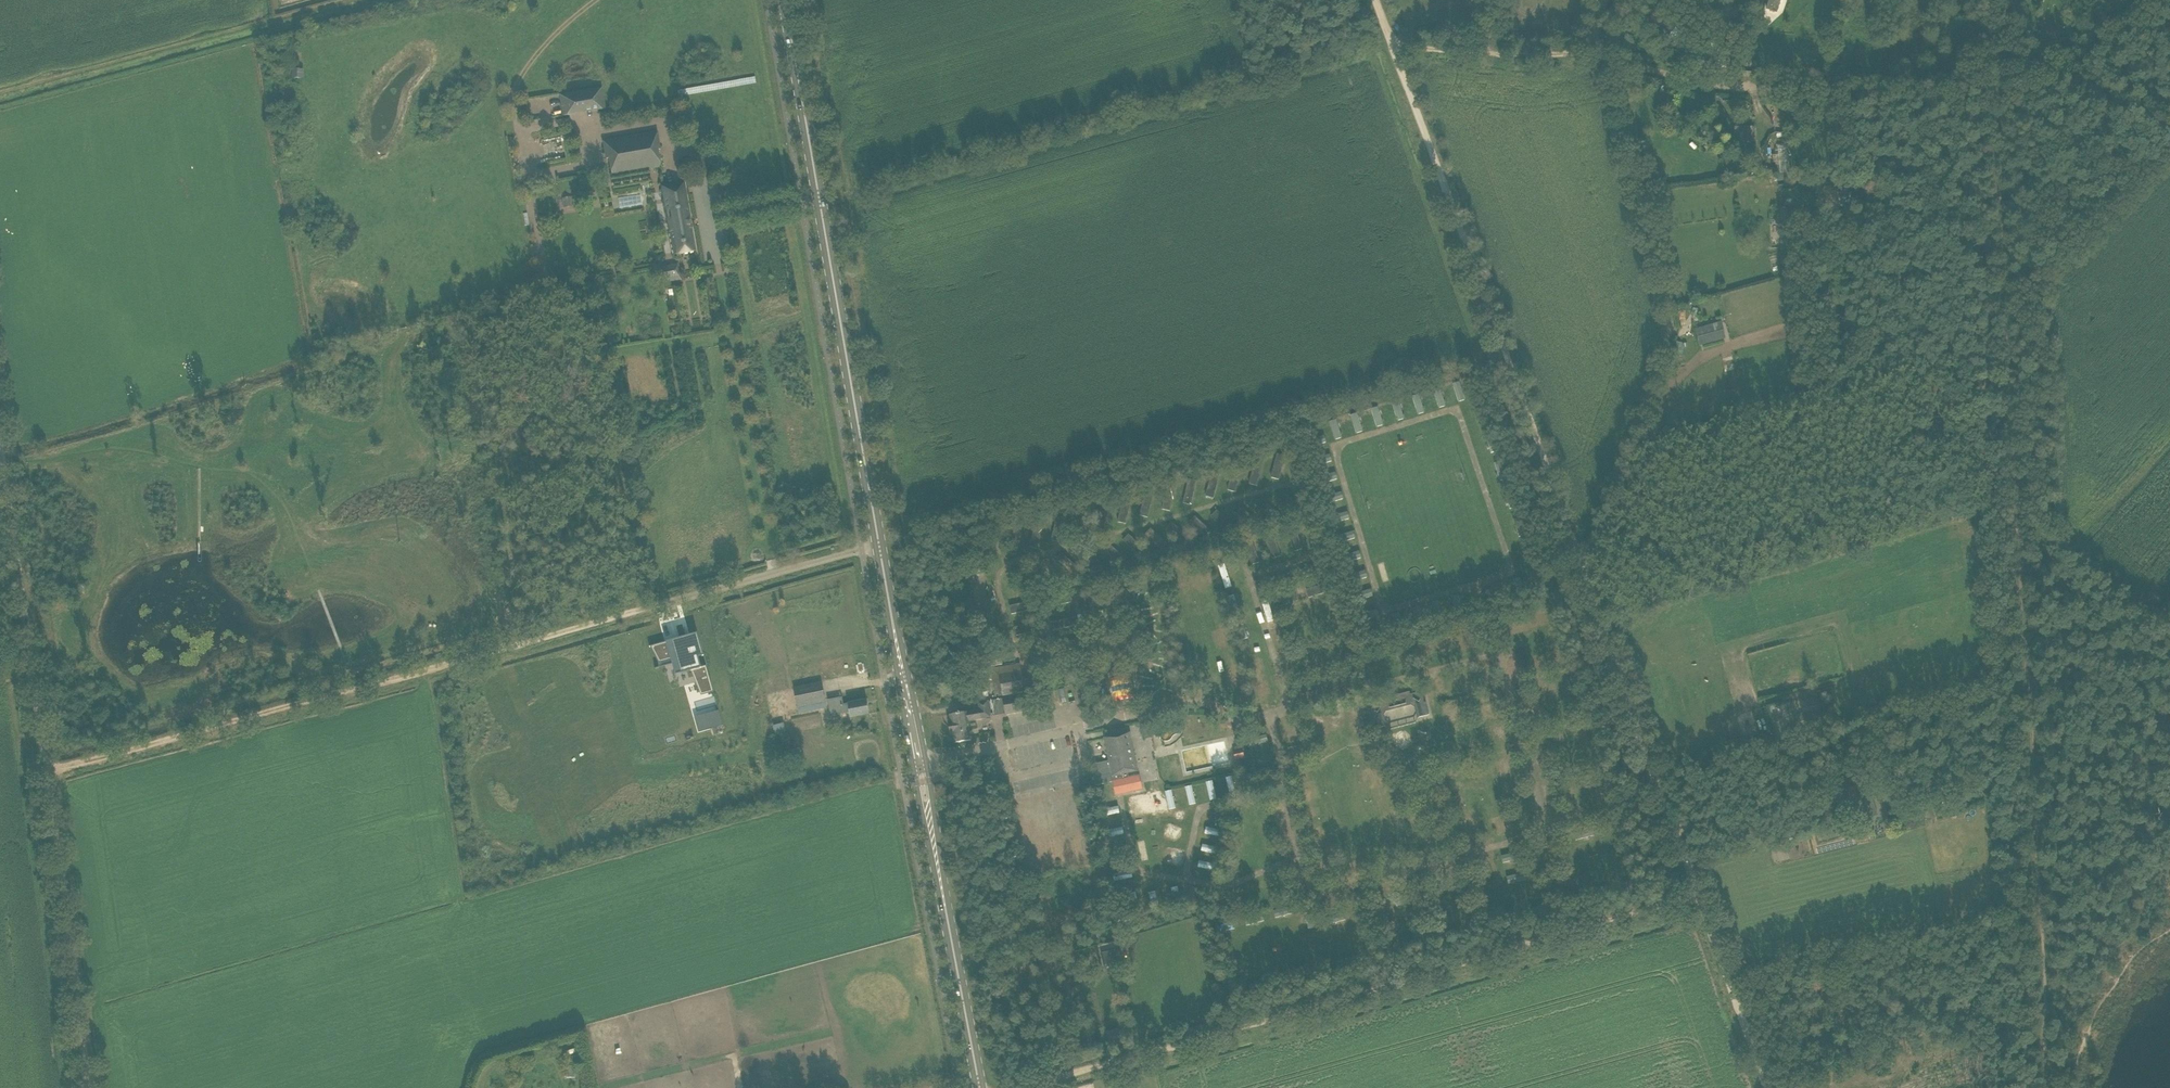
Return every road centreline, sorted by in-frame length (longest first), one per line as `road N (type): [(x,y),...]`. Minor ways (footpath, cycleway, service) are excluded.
road 1 (track): [(1763,1087),(1386,36),(1588,50)]
road 2 (secondary): [(979,1087),(783,0)]
road 3 (track): [(862,551),(48,773)]
road 4 (track): [(1627,451),(1665,335),(1604,54)]
road 5 (track): [(1588,50),(1676,71),(1994,91)]
road 6 (track): [(48,773),(0,443)]
road 7 (track): [(48,773),(89,1087)]
road 8 (track): [(2169,103),(2044,57)]

